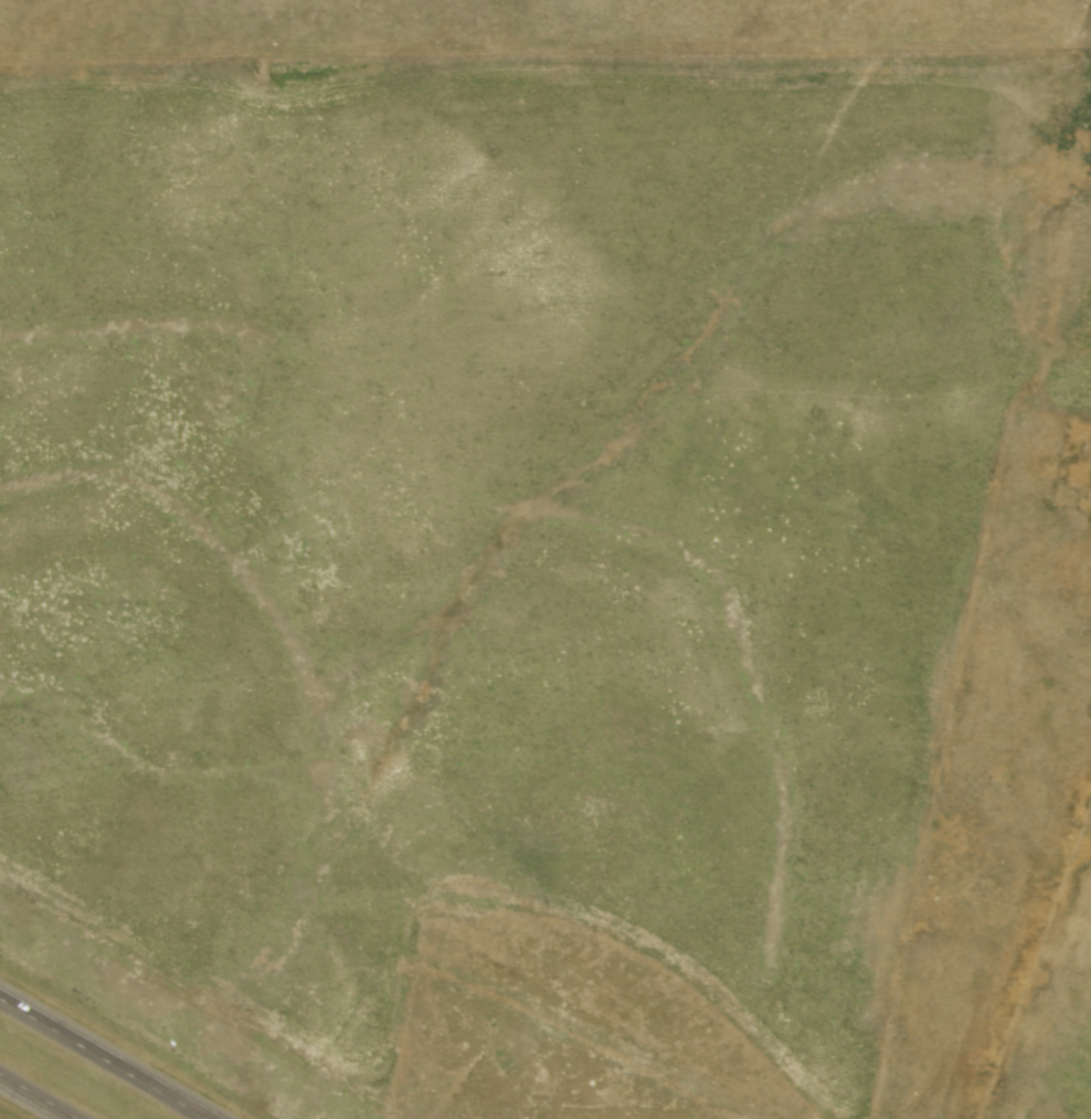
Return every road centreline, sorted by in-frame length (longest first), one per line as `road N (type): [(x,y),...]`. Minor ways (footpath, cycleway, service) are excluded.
road 1 (motorway): [(205,1118),(0,998)]

